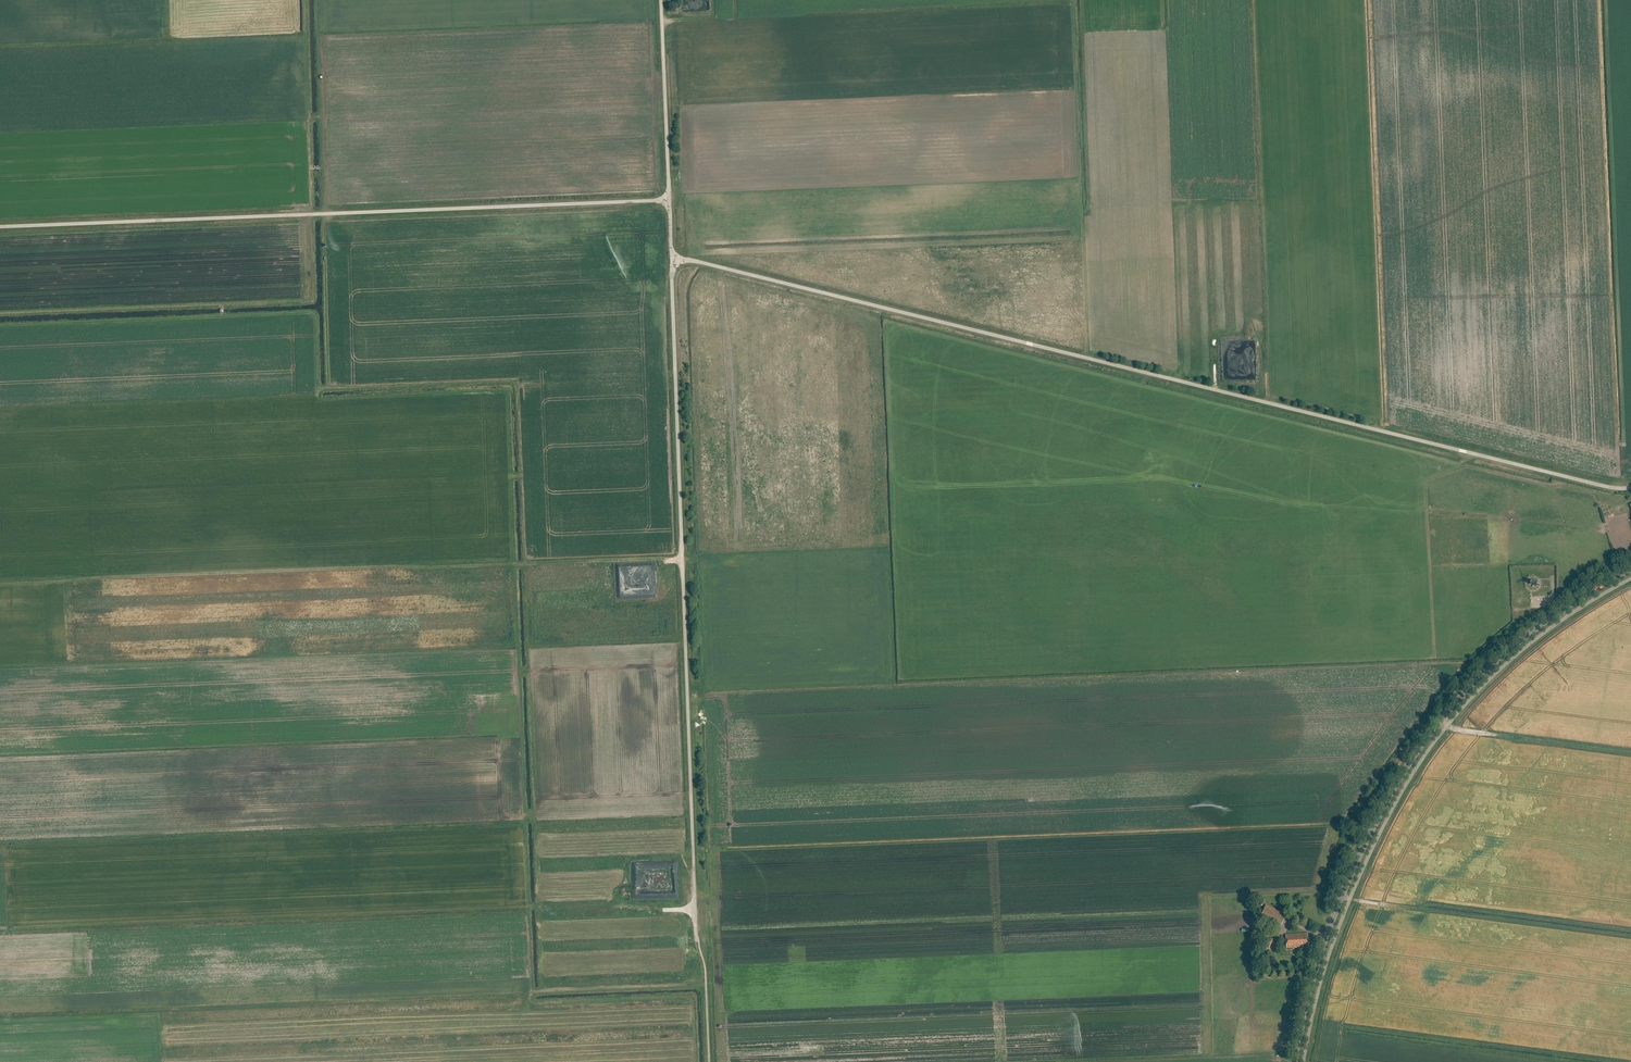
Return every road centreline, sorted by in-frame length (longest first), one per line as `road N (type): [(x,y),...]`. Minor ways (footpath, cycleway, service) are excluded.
road 1 (track): [(1630,488),(671,258)]
road 2 (track): [(671,258),(696,938)]
road 3 (track): [(0,229),(669,200)]
road 4 (secondary): [(1294,1061),(1344,890),(1420,746),(1507,651),(1630,570)]
road 5 (track): [(669,200),(661,0)]

